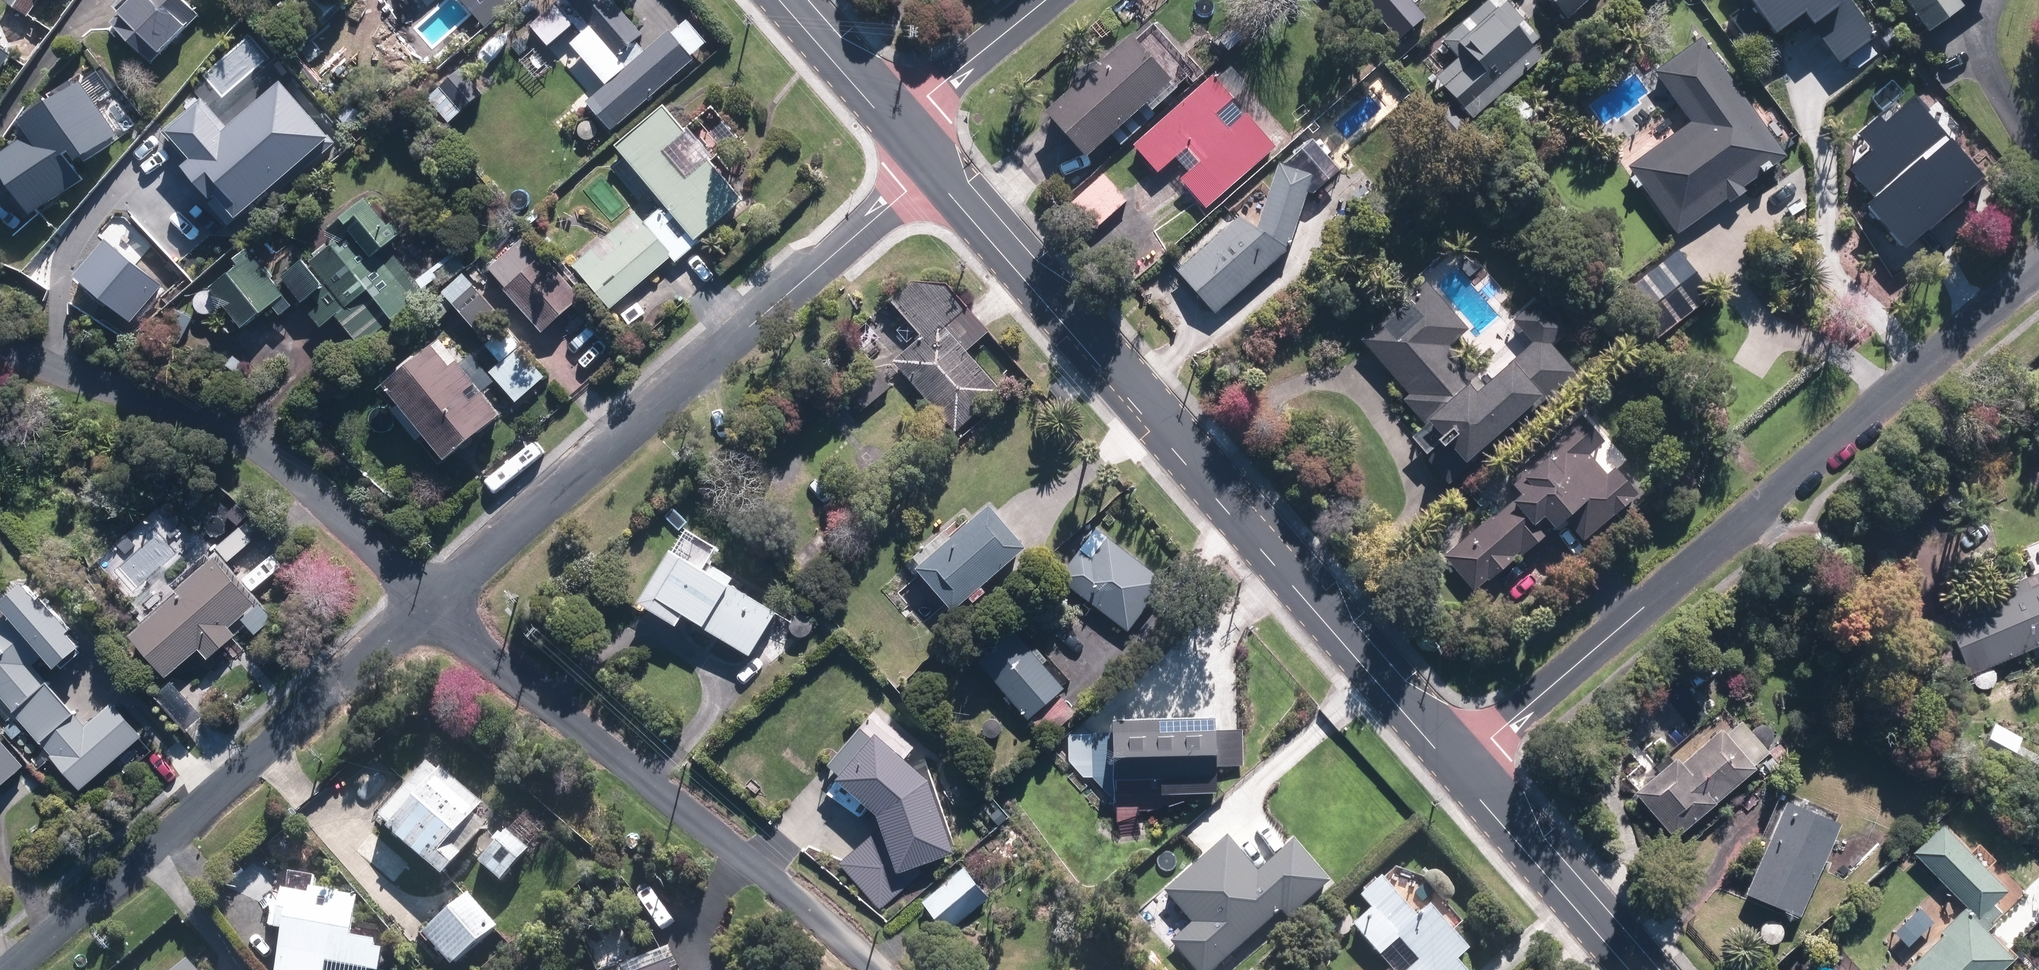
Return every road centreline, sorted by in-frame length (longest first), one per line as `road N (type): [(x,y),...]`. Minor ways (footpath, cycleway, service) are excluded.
road 1 (tertiary): [(915,152),(1454,768)]
road 2 (residential): [(2038,277),(1454,768)]
road 3 (residential): [(446,600),(882,214),(915,152)]
road 4 (residential): [(11,969),(446,600)]
road 5 (residential): [(876,969),(845,934),(446,600)]
road 6 (residential): [(446,600),(239,443),(0,343)]
road 7 (tertiary): [(1454,768),(1631,969)]
road 8 (residential): [(1047,0),(957,74),(915,152)]
road 9 (tertiary): [(781,0),(915,152)]

